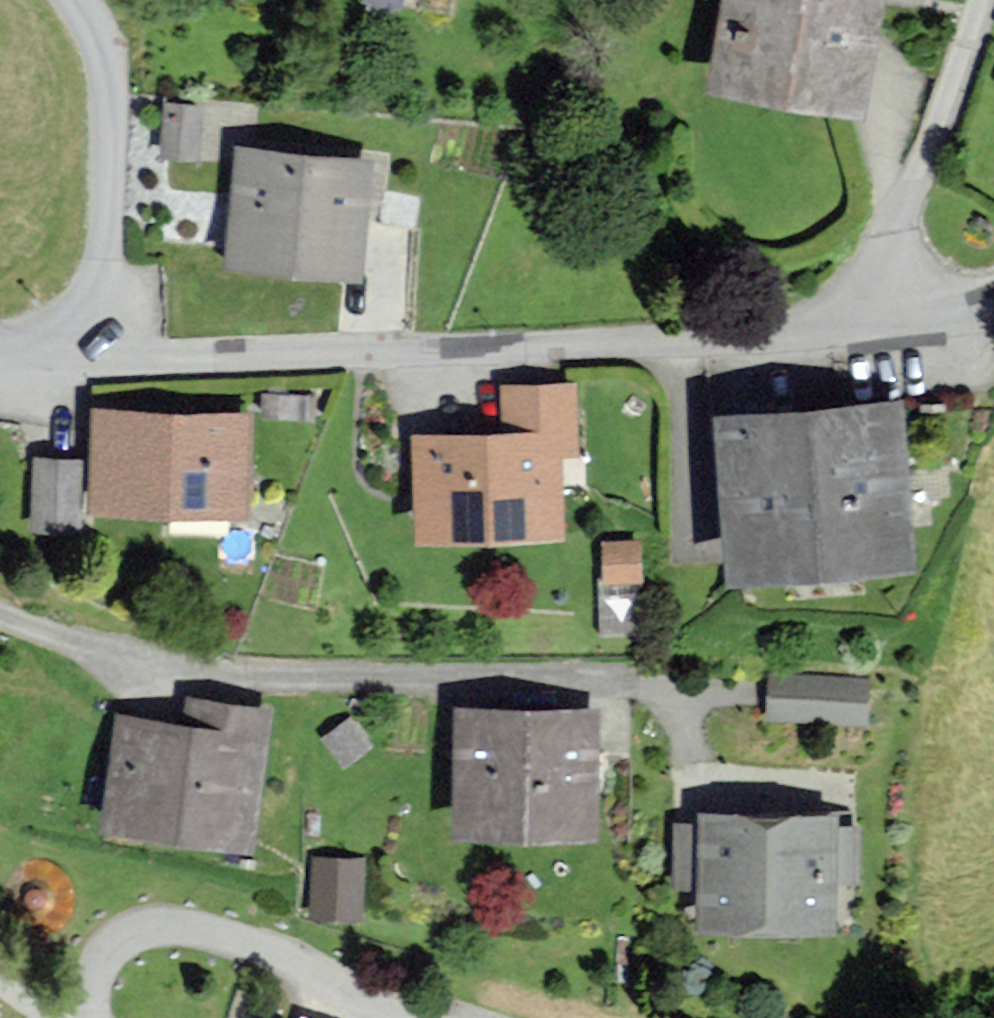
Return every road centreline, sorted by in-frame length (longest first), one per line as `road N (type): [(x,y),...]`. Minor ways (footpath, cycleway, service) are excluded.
road 1 (residential): [(852,333),(591,354),(104,355)]
road 2 (unclassified): [(97,1017),(106,952),(157,927),(234,943),(440,1017)]
road 3 (residential): [(104,355),(107,95),(103,60),(74,0)]
road 4 (residential): [(980,0),(852,333)]
road 5 (residential): [(993,299),(852,333)]

